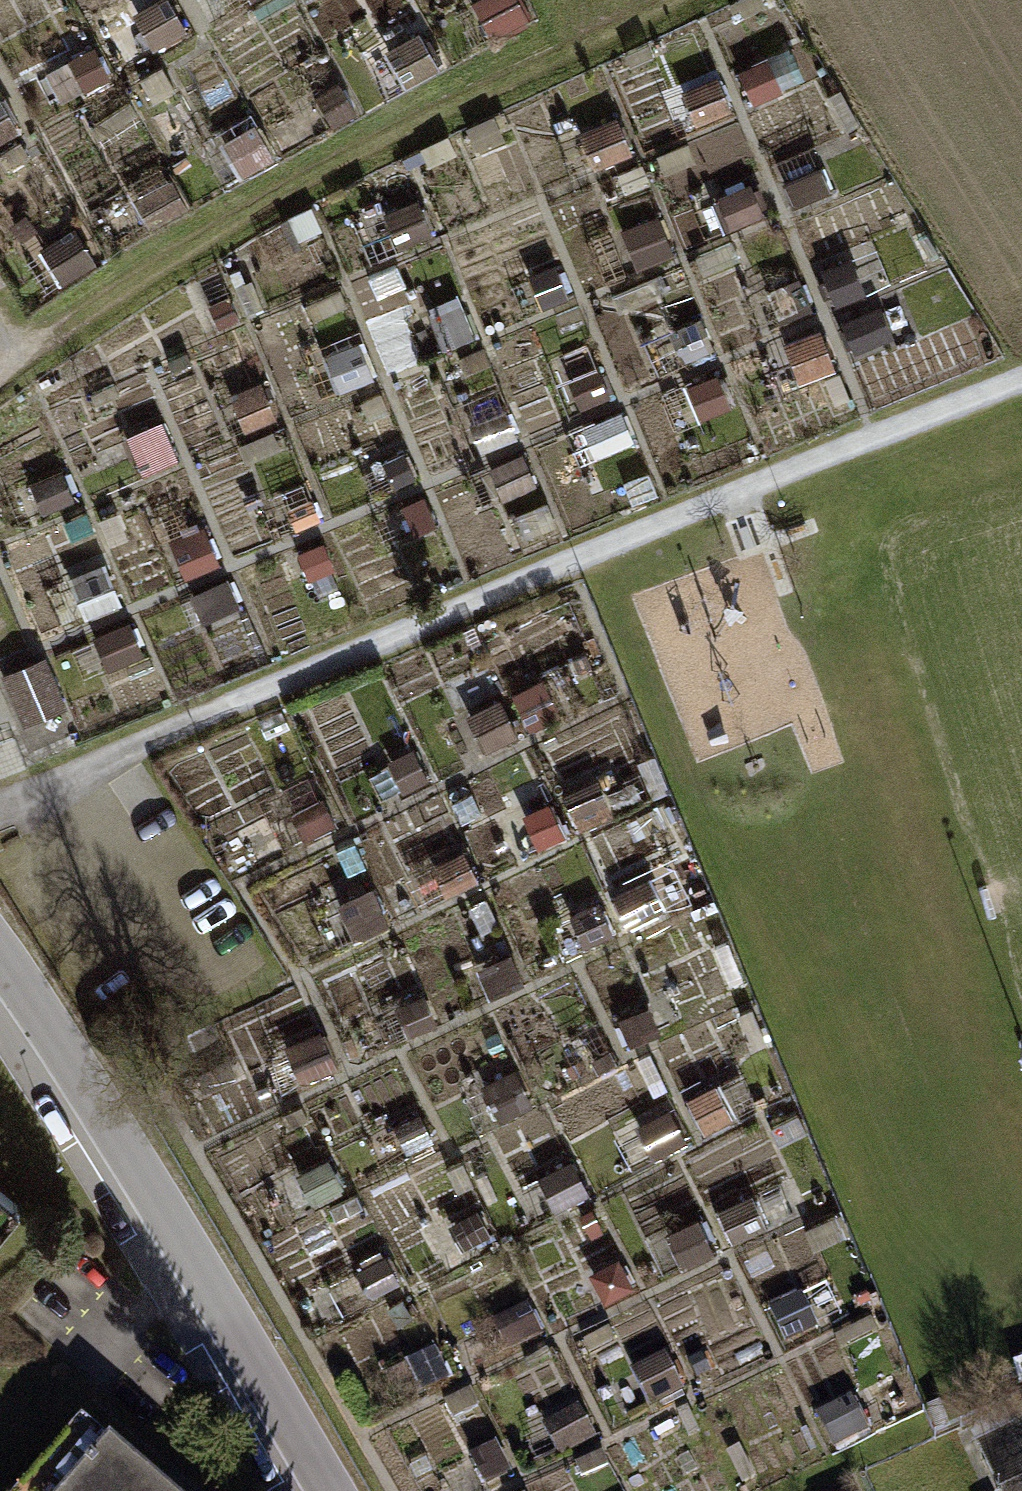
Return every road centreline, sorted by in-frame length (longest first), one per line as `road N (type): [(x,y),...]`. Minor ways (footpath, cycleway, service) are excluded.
road 1 (track): [(1021,376),(52,778)]
road 2 (track): [(27,345),(301,177),(683,0)]
road 3 (residential): [(0,967),(314,1490)]

